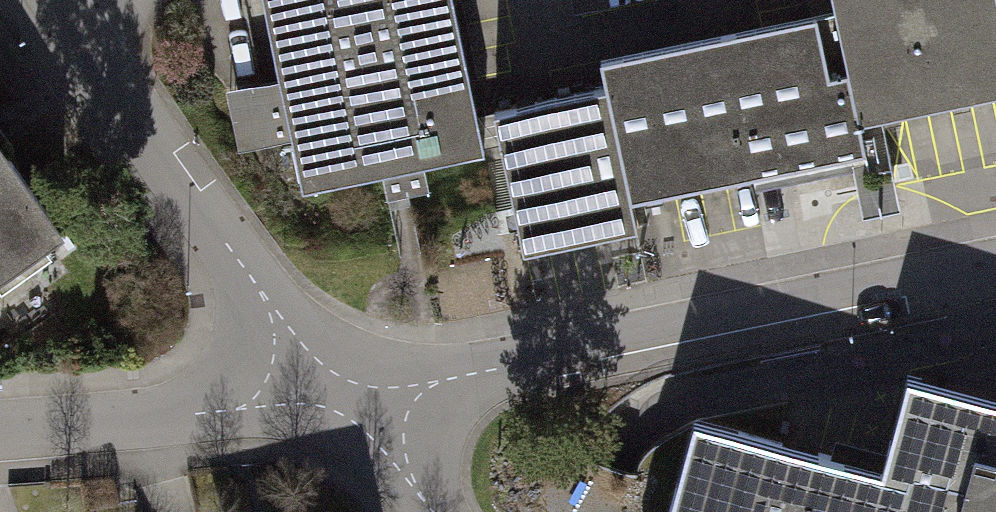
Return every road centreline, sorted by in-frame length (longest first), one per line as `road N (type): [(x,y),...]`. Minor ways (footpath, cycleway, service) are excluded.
road 1 (residential): [(345,403),(995,265)]
road 2 (residential): [(59,0),(345,403)]
road 3 (residential): [(0,426),(345,403)]
road 4 (residential): [(345,403),(432,511)]

